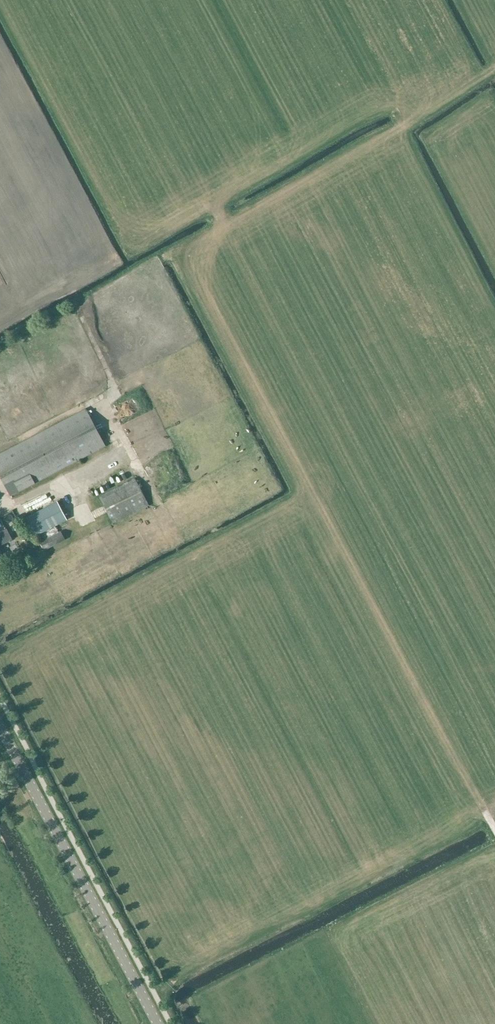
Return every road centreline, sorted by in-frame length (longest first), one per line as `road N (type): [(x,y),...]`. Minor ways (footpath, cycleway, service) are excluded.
road 1 (tertiary): [(157,1023),(0,726)]

